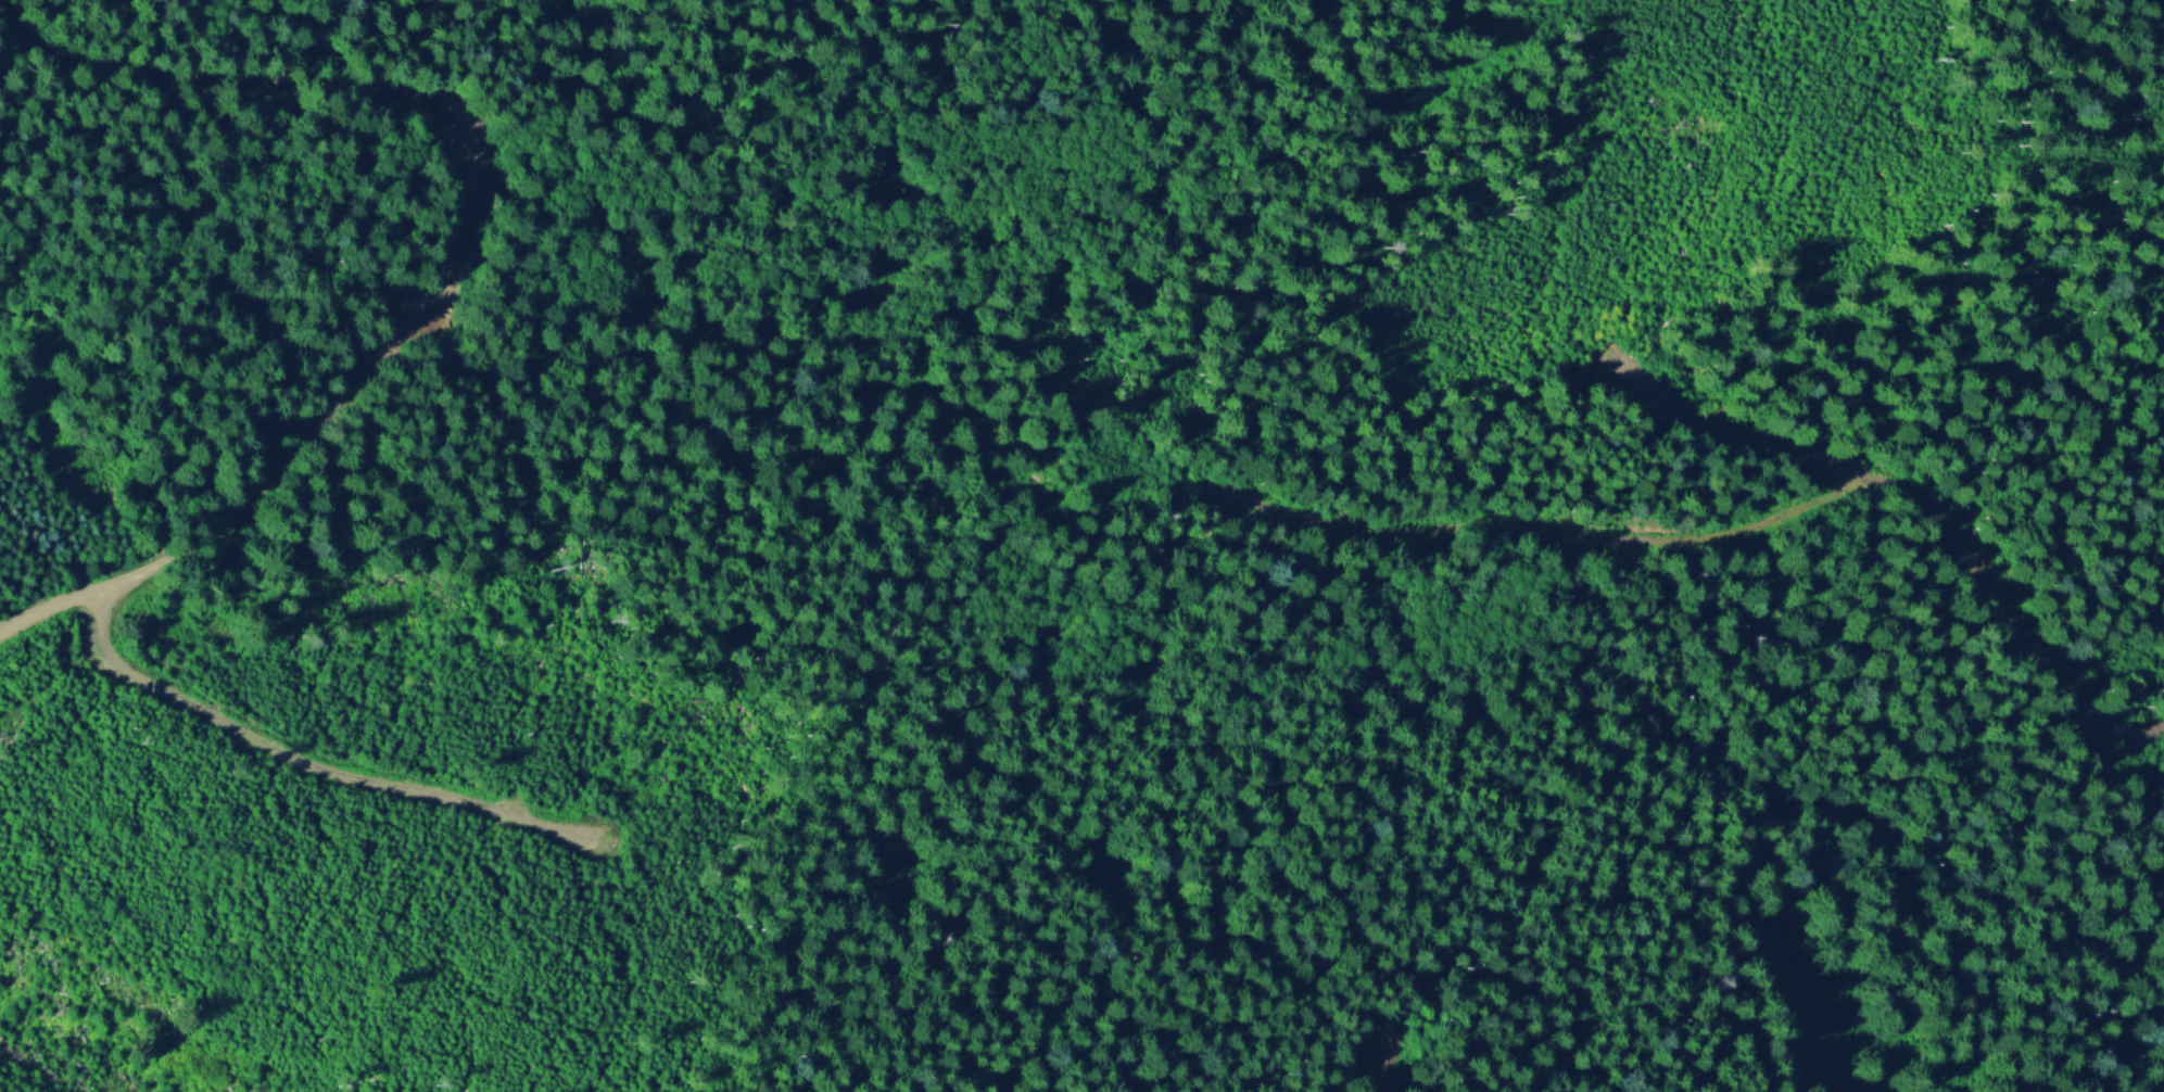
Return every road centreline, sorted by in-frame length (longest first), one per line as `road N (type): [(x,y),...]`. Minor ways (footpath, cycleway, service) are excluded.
road 1 (track): [(12,0),(60,55),(187,80),(410,91),(451,101),(472,116),(488,165),(427,329),(307,428),(208,542),(30,618),(0,639)]
road 2 (track): [(2163,727),(2131,734),(2085,712),(2036,659),(1946,530),(1878,478),(1704,541),(1596,538),(1530,525),(1370,530),(1326,524),(1212,486)]
road 3 (track): [(595,840),(315,765),(254,739),(128,666),(107,640),(104,614),(118,586)]

